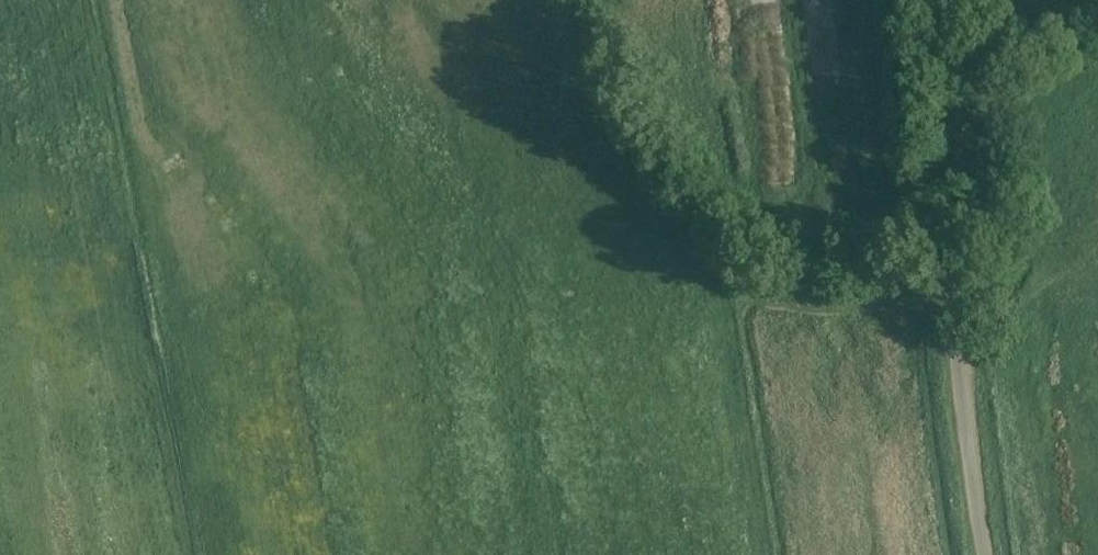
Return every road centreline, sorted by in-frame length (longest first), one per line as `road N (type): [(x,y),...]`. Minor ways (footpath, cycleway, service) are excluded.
road 1 (unclassified): [(983,554),(952,234),(950,0)]

